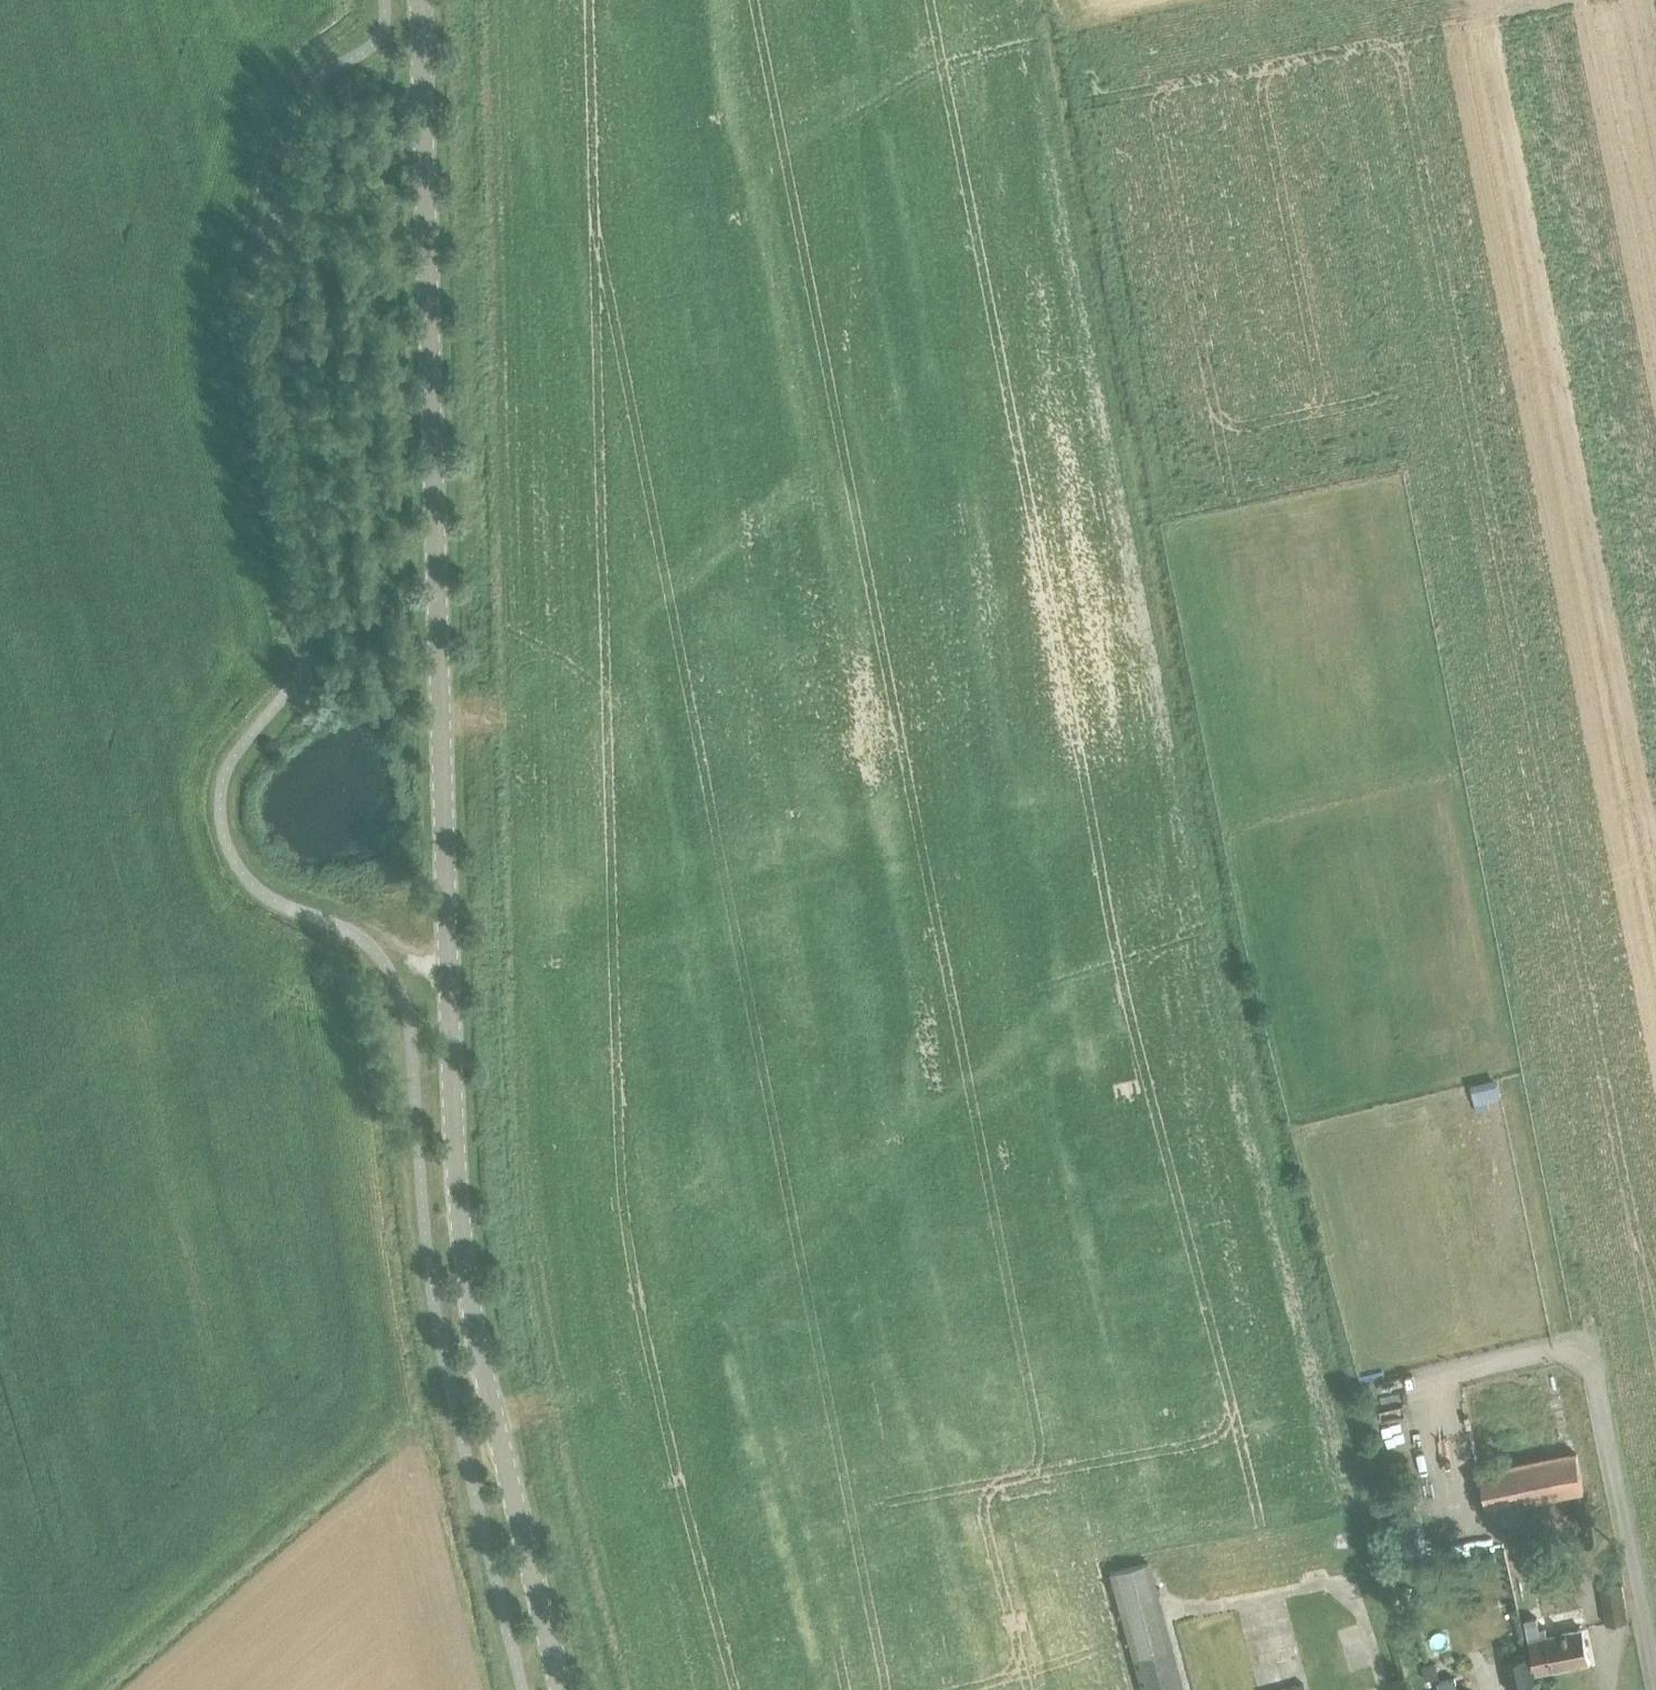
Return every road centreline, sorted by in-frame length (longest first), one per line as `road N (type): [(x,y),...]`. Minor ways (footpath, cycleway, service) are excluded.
road 1 (tertiary): [(560,1689),(495,1425),(460,1201),(419,0)]

